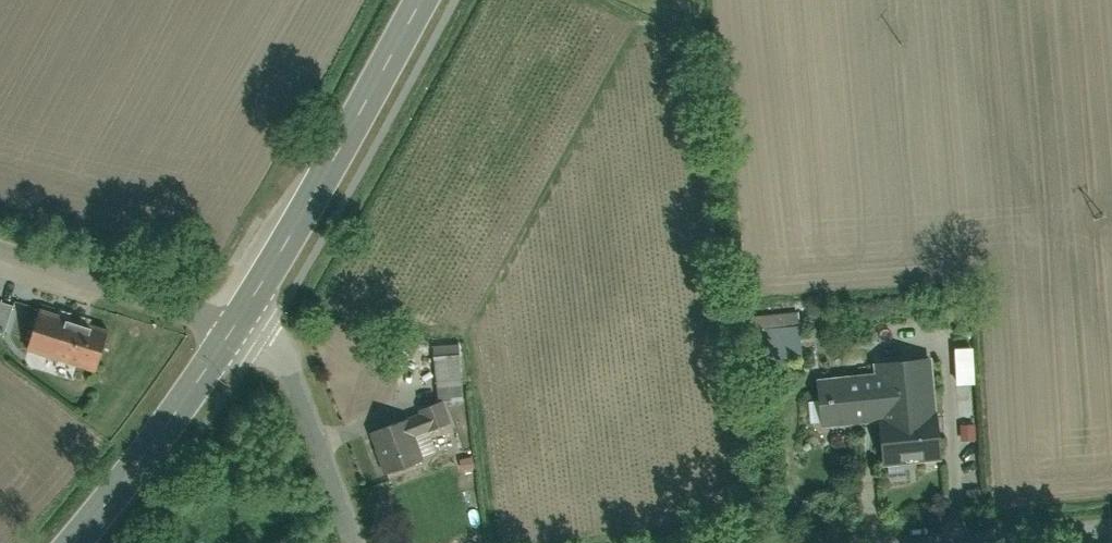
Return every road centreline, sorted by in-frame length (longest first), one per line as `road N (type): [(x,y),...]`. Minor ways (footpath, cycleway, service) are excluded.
road 1 (tertiary): [(421,0),(235,331)]
road 2 (tertiary): [(235,331),(138,470),(75,542)]
road 3 (residential): [(0,247),(235,331)]
road 4 (residential): [(295,374),(360,542)]

